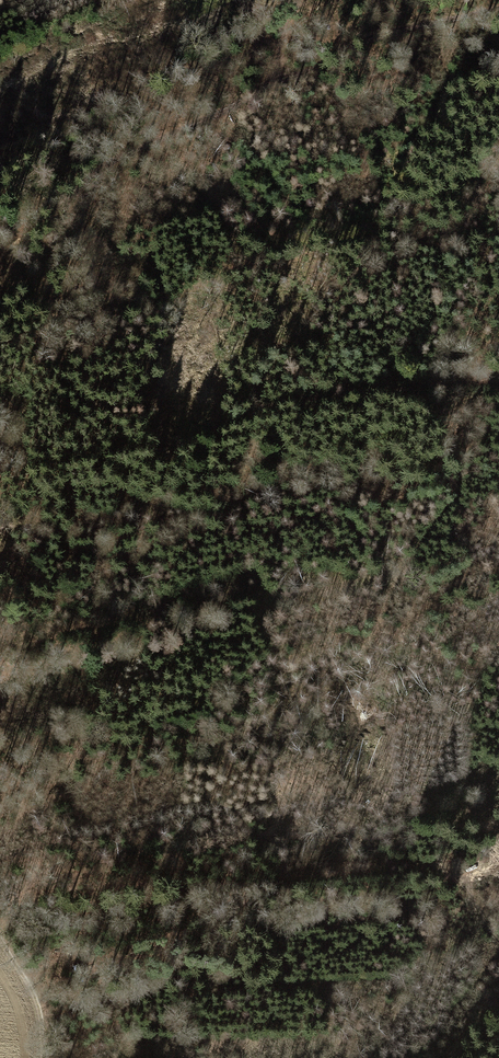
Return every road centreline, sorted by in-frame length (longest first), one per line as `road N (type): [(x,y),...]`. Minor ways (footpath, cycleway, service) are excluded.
road 1 (track): [(0,455),(90,459),(187,443),(259,410),(339,393),(421,391),(441,413),(462,464),(460,494),(401,571),(255,604)]
road 2 (track): [(498,10),(373,37),(113,159),(0,232)]
road 3 (track): [(31,1057),(35,997),(0,920)]

